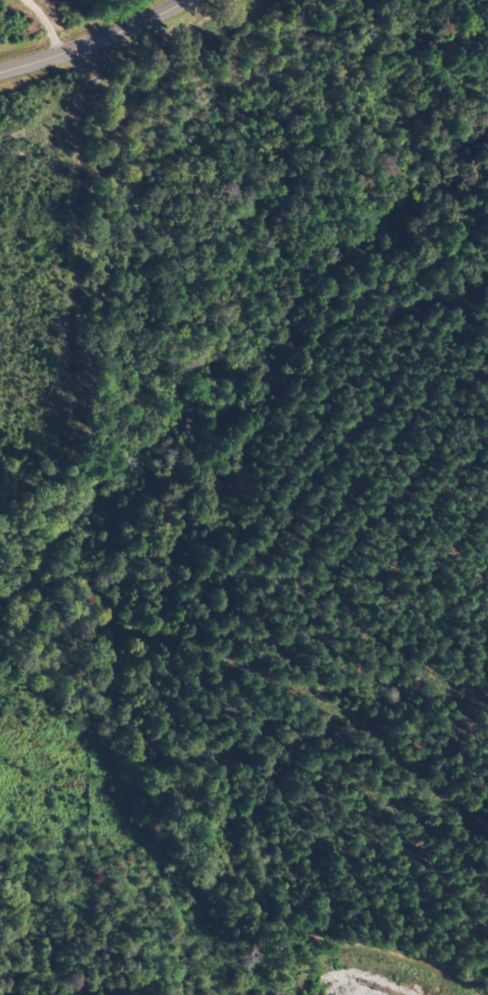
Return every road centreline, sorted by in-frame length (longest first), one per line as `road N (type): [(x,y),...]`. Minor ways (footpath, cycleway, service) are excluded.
road 1 (secondary): [(0,73),(188,0)]

